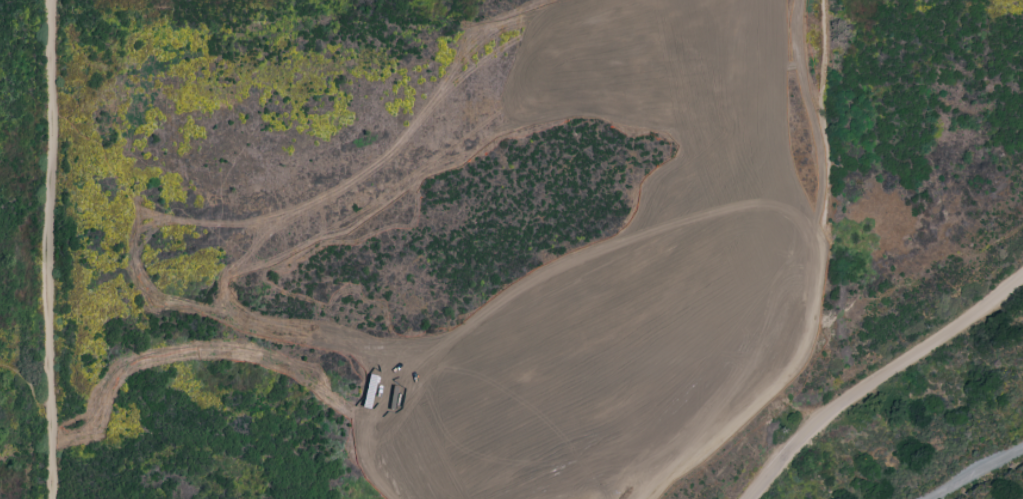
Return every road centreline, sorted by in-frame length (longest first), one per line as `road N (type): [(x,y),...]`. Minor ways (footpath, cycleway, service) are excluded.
road 1 (residential): [(214,281),(156,253),(145,146),(121,107),(127,84),(152,65),(190,66),(224,156),(267,201),(262,240),(214,281)]
road 2 (residential): [(633,498),(746,417),(774,382),(784,343),(768,248),(761,38),(749,0)]
road 3 (residential): [(681,0),(427,73),(384,73),(328,58),(305,64),(282,77),(268,123),(274,150),(246,175)]
road 4 (residential): [(274,150),(314,169),(366,177),(500,103),(582,89),(761,112)]
road 5 (residential): [(436,389),(493,351),(620,302),(669,262),(706,196),(765,154)]
road 6 (residential): [(522,498),(521,482),(492,440),(436,389),(344,340),(266,328),(214,281)]
road 7 (residential): [(756,498),(859,394),(1022,274)]

